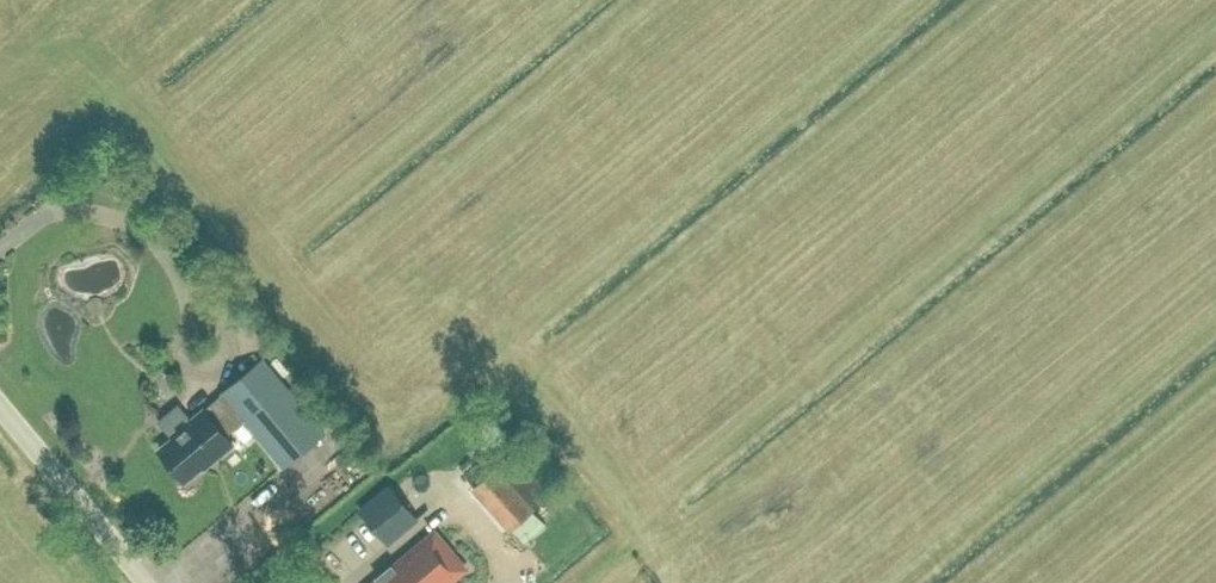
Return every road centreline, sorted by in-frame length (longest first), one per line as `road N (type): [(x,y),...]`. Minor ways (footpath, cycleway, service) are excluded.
road 1 (unclassified): [(145,582),(0,407)]

